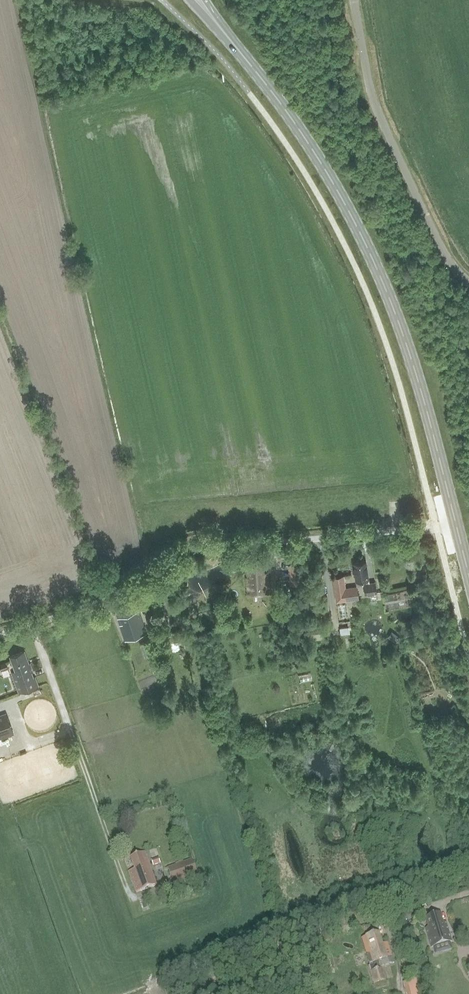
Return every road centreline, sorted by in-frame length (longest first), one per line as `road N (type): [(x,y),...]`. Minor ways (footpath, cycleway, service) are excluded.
road 1 (primary): [(455,523),(404,339),(372,260),(293,123),(196,0)]
road 2 (unclassified): [(0,634),(100,599),(208,540),(291,542),(455,523)]
road 3 (unclassified): [(468,284),(452,266),(373,110),(353,0)]
road 4 (track): [(29,623),(130,901)]

